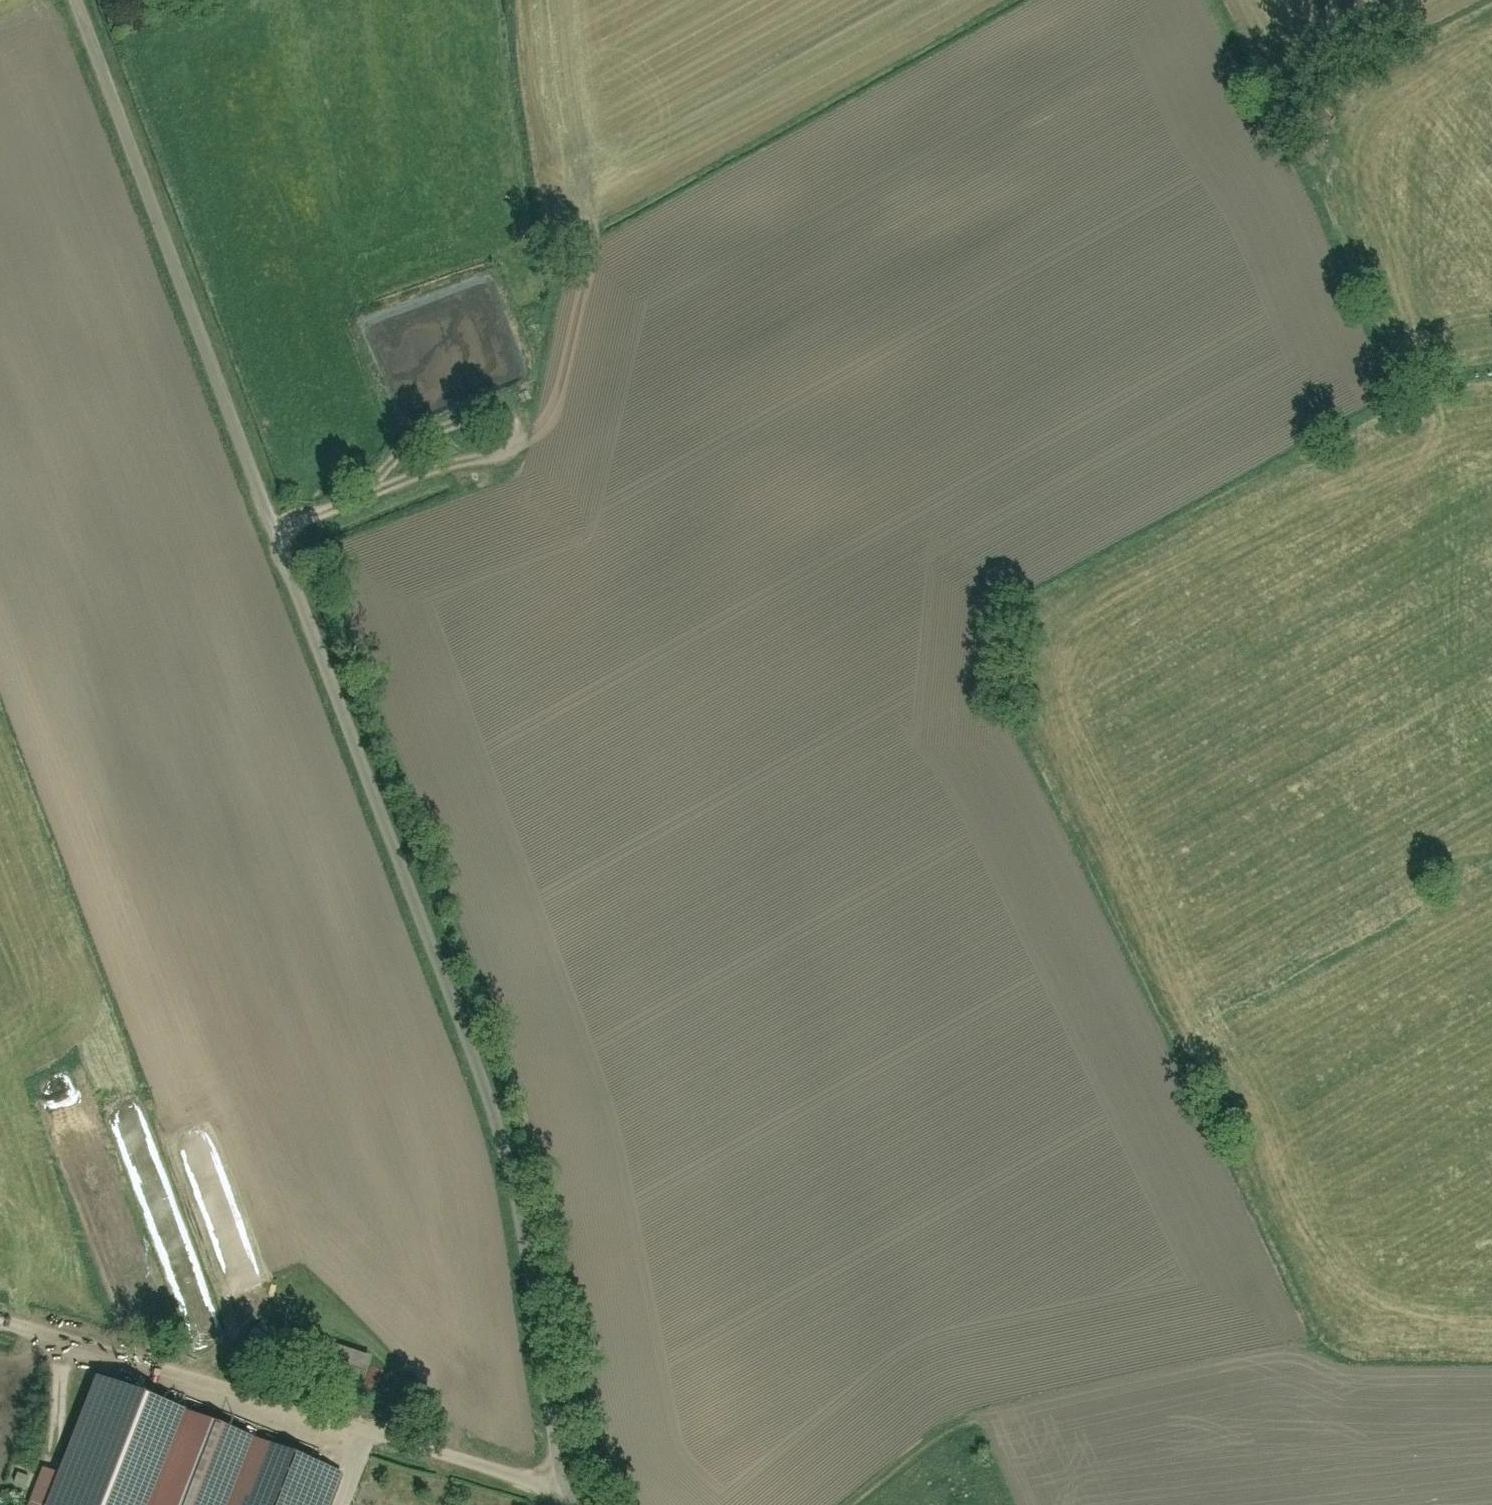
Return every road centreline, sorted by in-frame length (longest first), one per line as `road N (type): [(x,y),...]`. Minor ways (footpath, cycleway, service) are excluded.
road 1 (residential): [(572,1498),(494,1109),(82,0)]
road 2 (residential): [(0,1325),(572,1498)]

